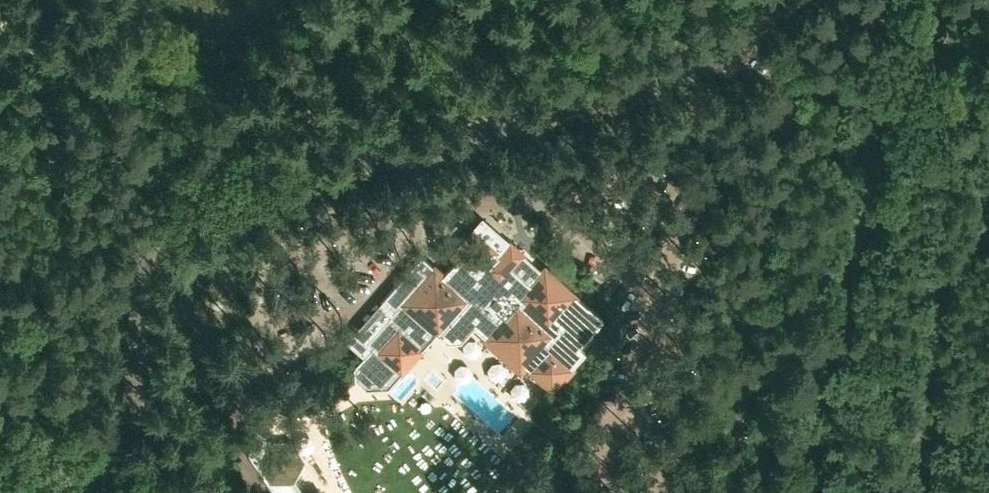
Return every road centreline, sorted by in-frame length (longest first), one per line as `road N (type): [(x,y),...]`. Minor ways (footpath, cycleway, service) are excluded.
road 1 (unclassified): [(93,492),(121,447),(144,257),(168,217),(656,84),(717,58),(797,0)]
road 2 (track): [(821,77),(910,84),(988,107)]

